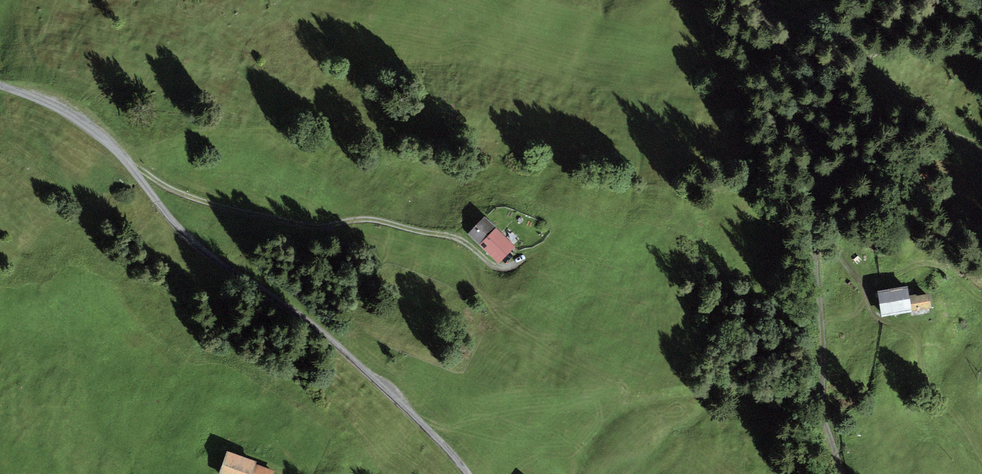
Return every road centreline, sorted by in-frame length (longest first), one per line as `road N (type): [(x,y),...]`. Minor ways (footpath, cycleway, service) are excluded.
road 1 (unclassified): [(468,473),(327,338),(178,226),(85,124),(0,86)]
road 2 (track): [(748,0),(774,38),(810,129),(823,411),(844,473)]
road 3 (track): [(125,162),(203,202),(316,226),(379,220),(453,238),(495,266)]
road 4 (track): [(768,0),(801,26),(857,51),(919,119),(981,146)]

